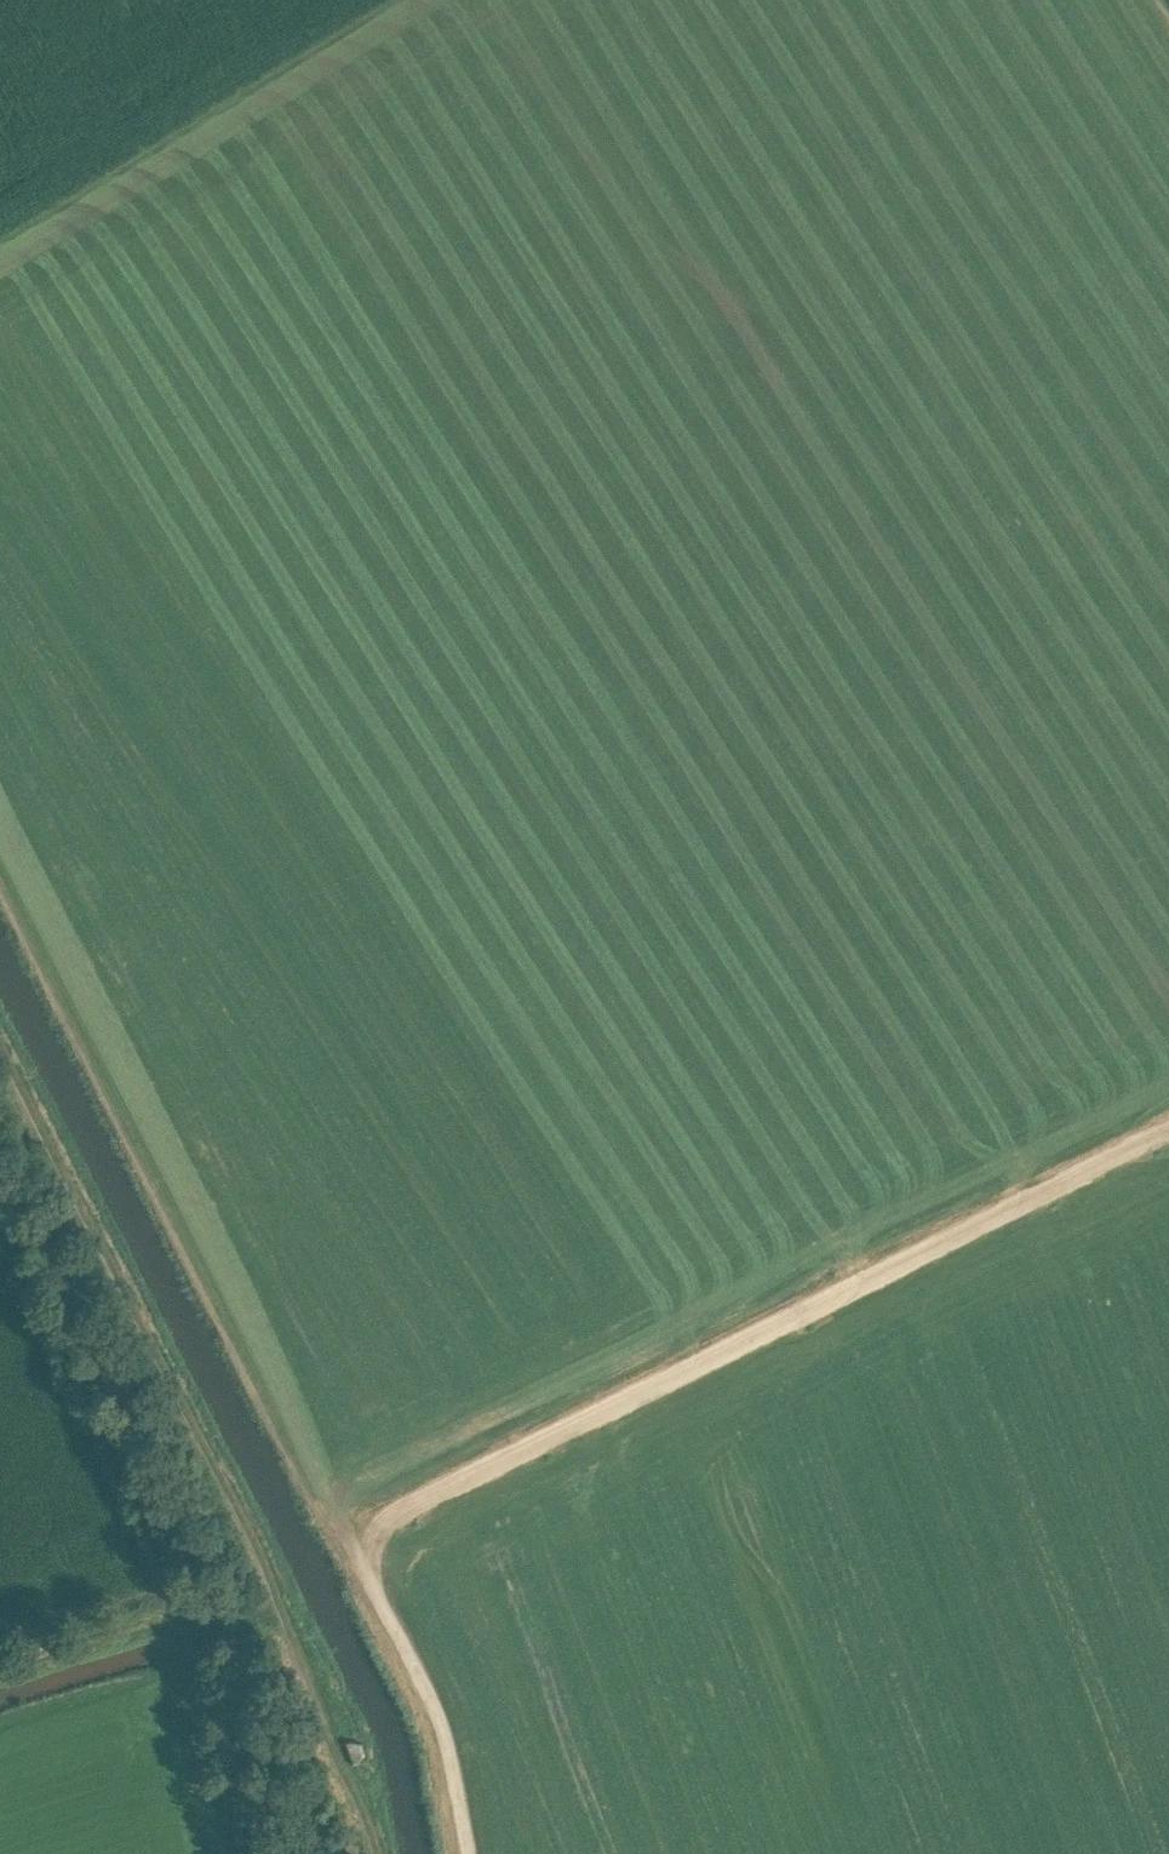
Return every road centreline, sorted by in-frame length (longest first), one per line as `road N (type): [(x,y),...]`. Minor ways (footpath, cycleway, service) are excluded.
road 1 (track): [(1168,1139),(572,1429),(379,1534),(365,1552),(374,1592),(440,1726),(466,1853)]
road 2 (track): [(279,1578),(0,1038)]
road 3 (track): [(388,1853),(368,1761),(279,1578)]
road 4 (track): [(279,1578),(0,1663)]

